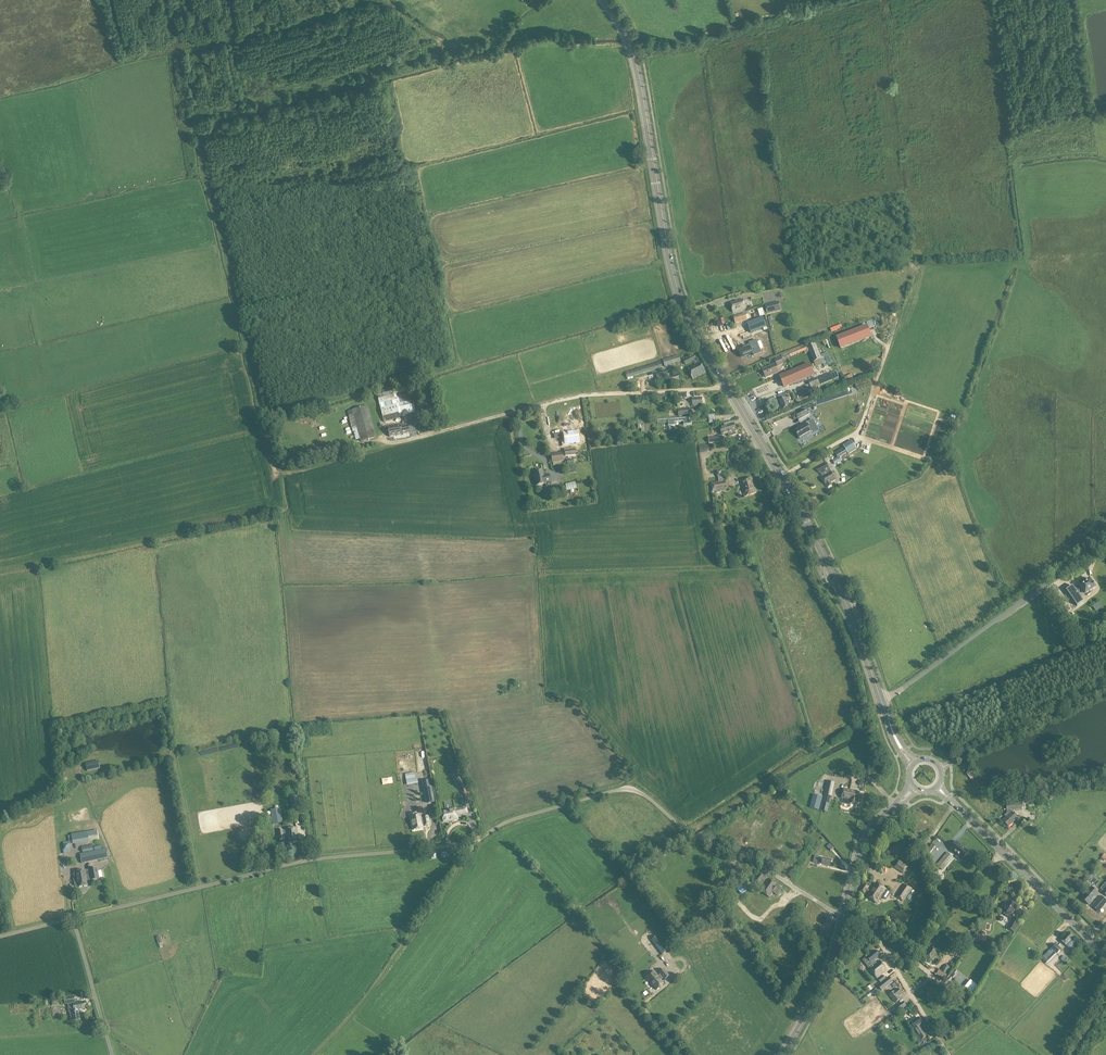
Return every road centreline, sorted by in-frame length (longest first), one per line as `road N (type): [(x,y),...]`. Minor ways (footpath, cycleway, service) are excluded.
road 1 (unclassified): [(843,916),(625,790),(519,818),(471,840),(301,862),(73,919)]
road 2 (secondary): [(727,386),(672,274),(639,77),(604,0)]
road 3 (secondary): [(881,700),(819,545),(727,386)]
road 4 (unclassified): [(727,386),(576,397),(382,439)]
road 5 (unclassified): [(881,700),(1105,544)]
road 6 (track): [(314,1054),(479,838)]
road 7 (track): [(912,261),(862,427),(783,478)]
road 8 (secondary): [(1105,957),(937,786)]
road 9 (unclassified): [(941,768),(1105,690)]
road 10 (secondary): [(843,916),(862,843),(915,787)]
road 11 (secondary): [(783,1054),(824,979),(843,916)]
road 12 (unclassified): [(112,1054),(73,919)]
road 13 (residential): [(949,1054),(885,950)]

